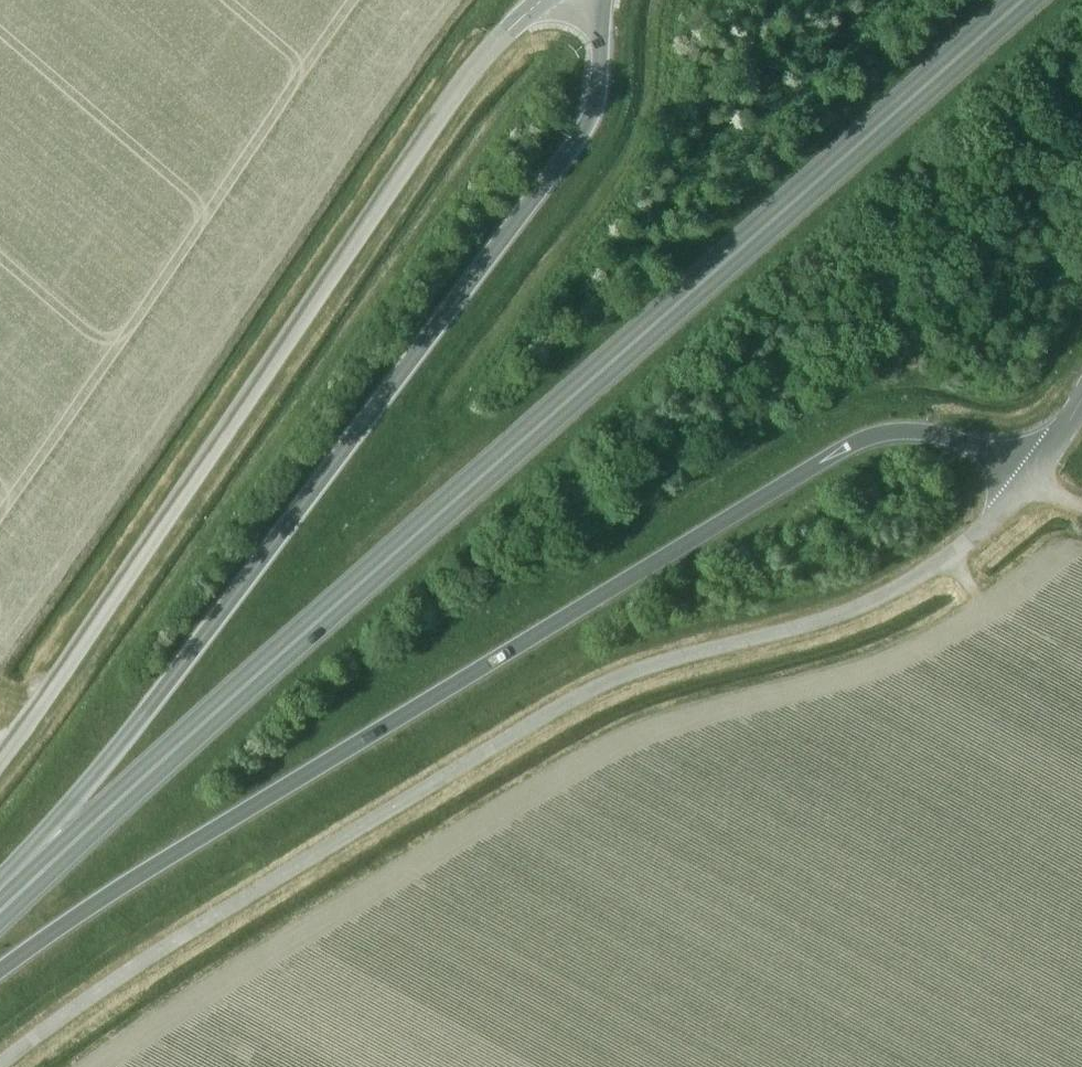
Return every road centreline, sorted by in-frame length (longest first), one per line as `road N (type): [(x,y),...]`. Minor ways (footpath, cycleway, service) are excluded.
road 1 (trunk): [(9,901),(1025,0)]
road 2 (unclassified): [(0,1064),(115,981),(343,839),(619,681),(871,603),(973,537),(1027,480)]
road 3 (trunk): [(0,970),(122,883),(833,451),(876,433),(921,430),(980,451),(1027,480)]
road 4 (trunk): [(586,0),(599,47),(599,89),(572,146),(9,901)]
road 5 (unclassified): [(0,753),(75,656),(478,60),(542,0)]

